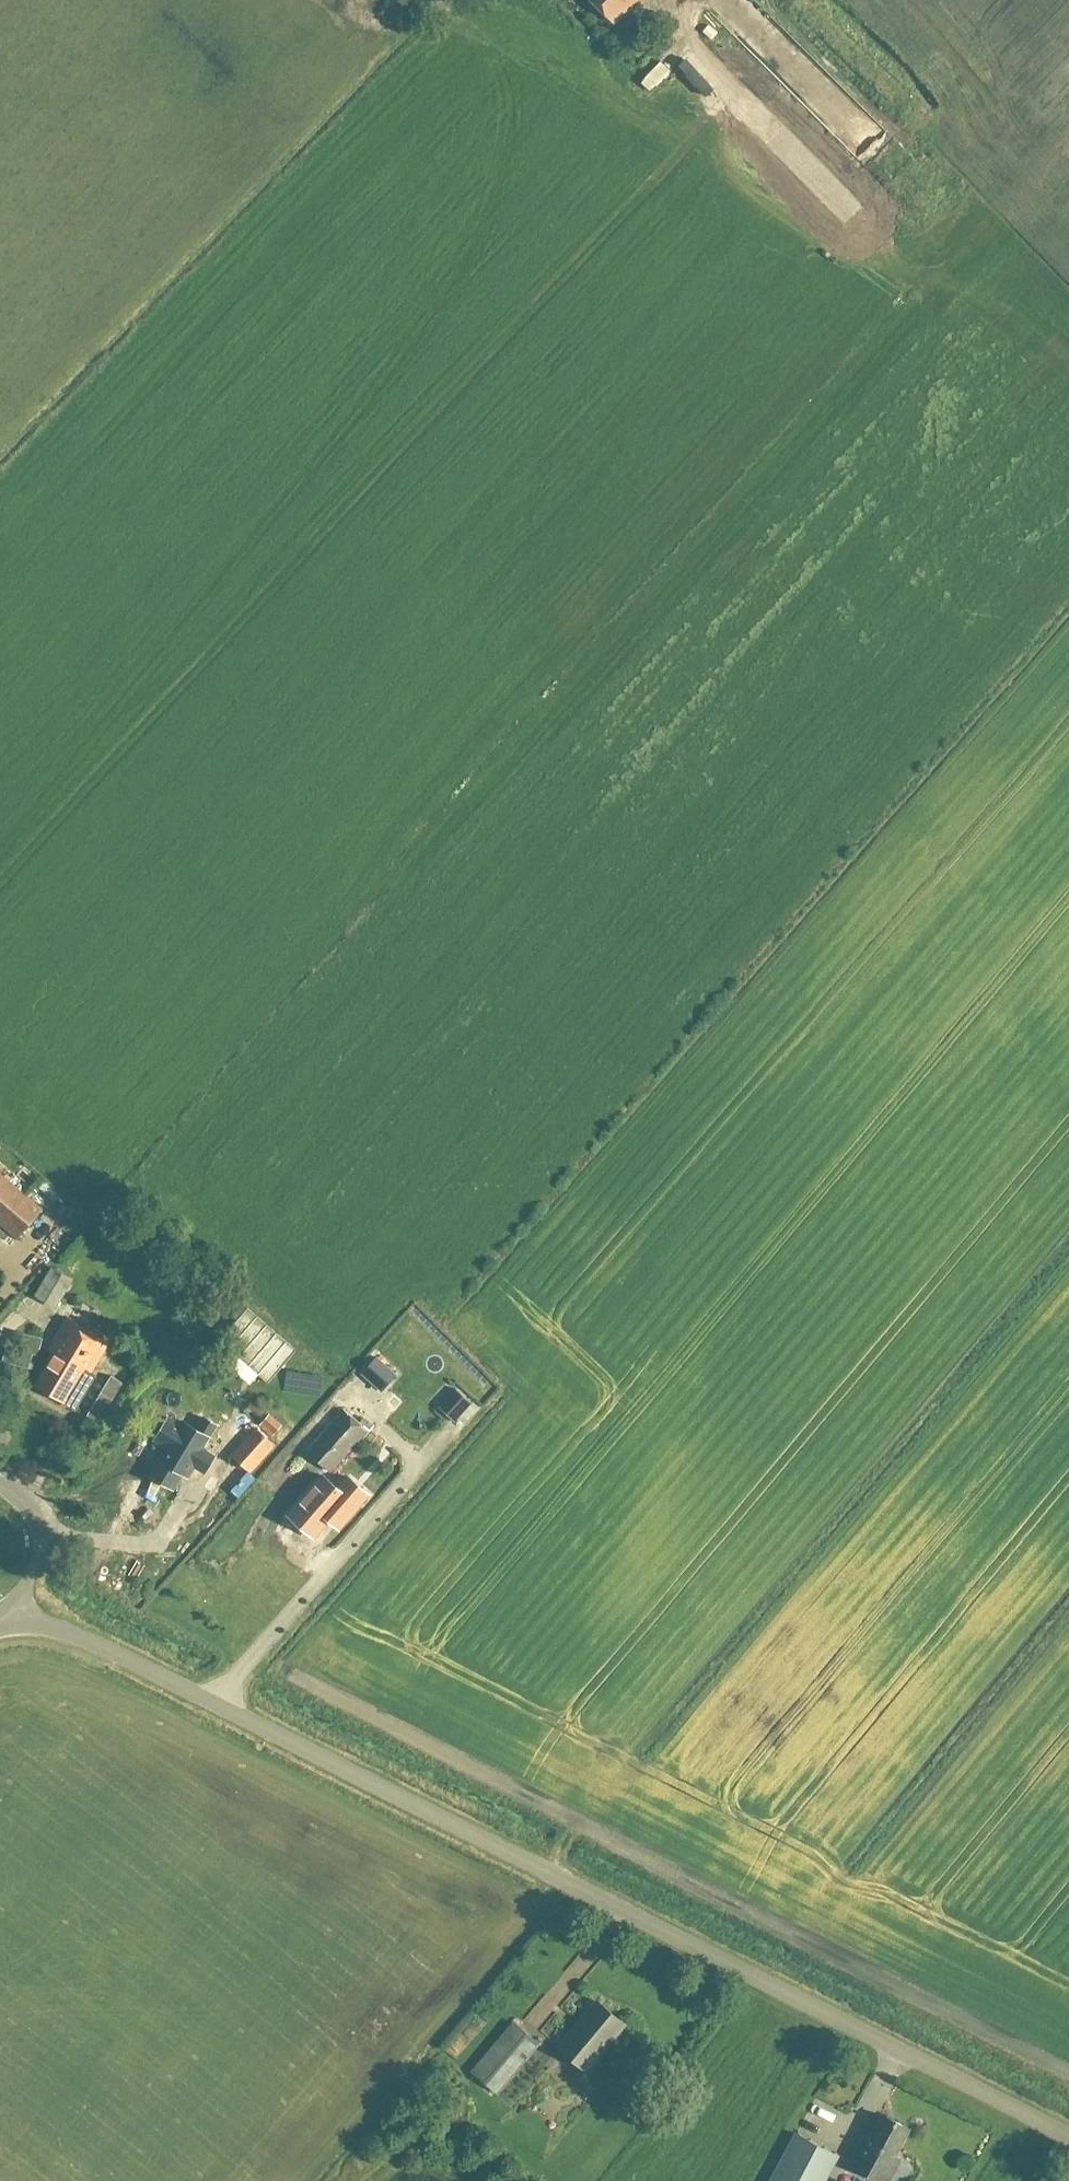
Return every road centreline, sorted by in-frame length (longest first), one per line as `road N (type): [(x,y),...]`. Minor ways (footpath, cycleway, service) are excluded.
road 1 (unclassified): [(1068,2132),(120,1656),(19,1624)]
road 2 (unclassified): [(19,1624),(40,1524),(22,1495),(0,1485)]

